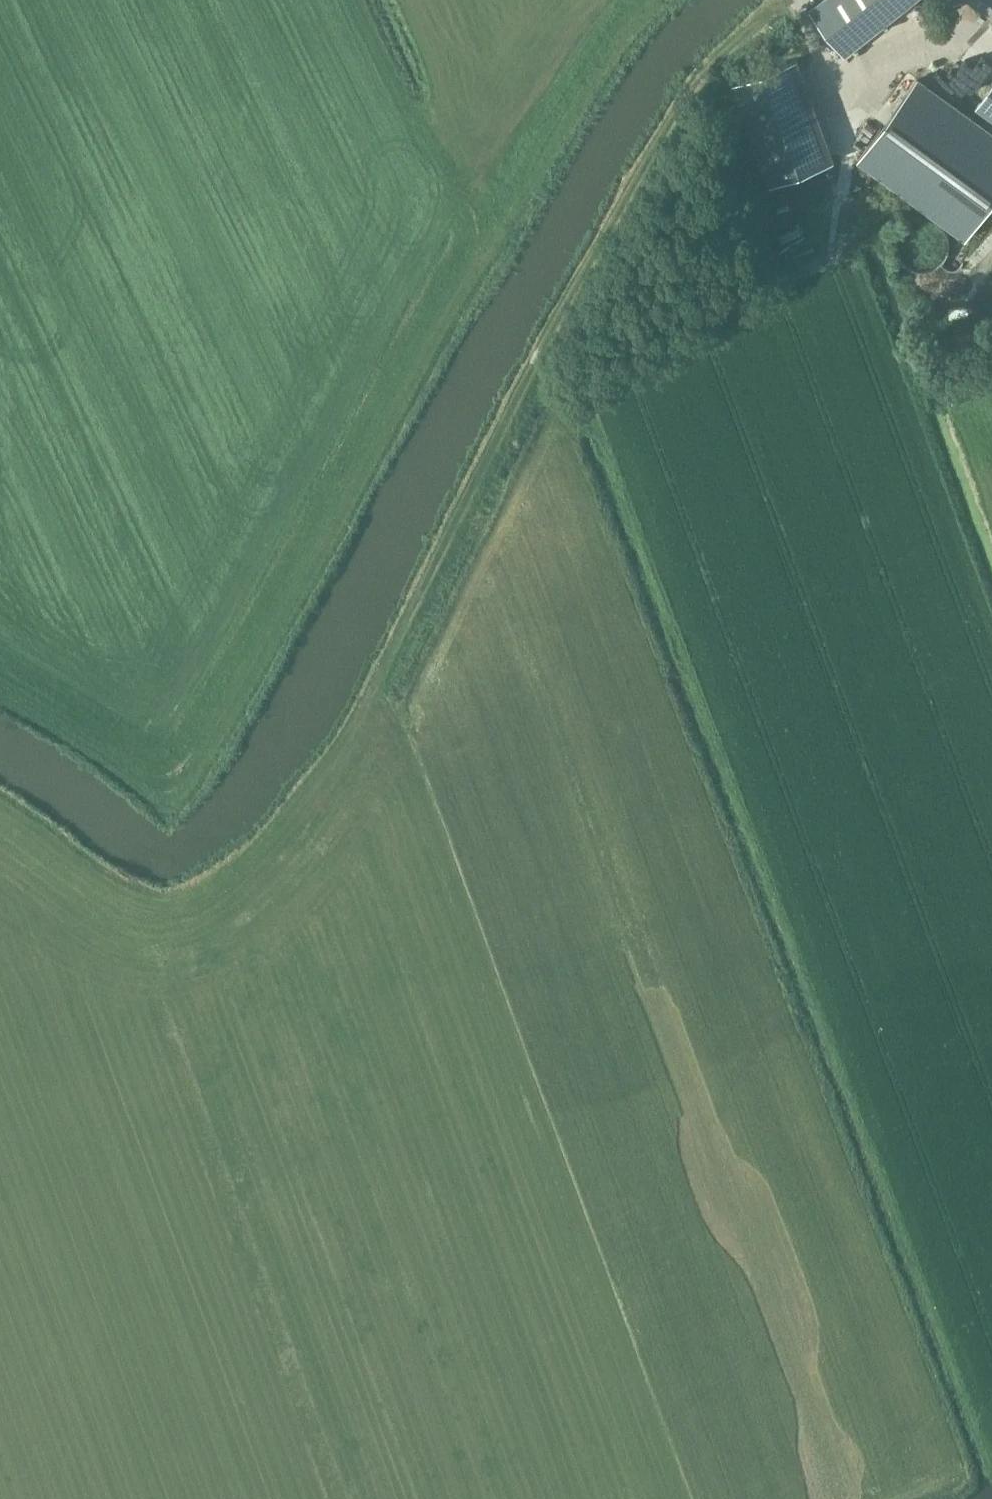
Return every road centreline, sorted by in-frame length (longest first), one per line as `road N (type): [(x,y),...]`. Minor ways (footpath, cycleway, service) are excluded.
road 1 (track): [(651,0),(531,178),(179,781),(0,660)]

